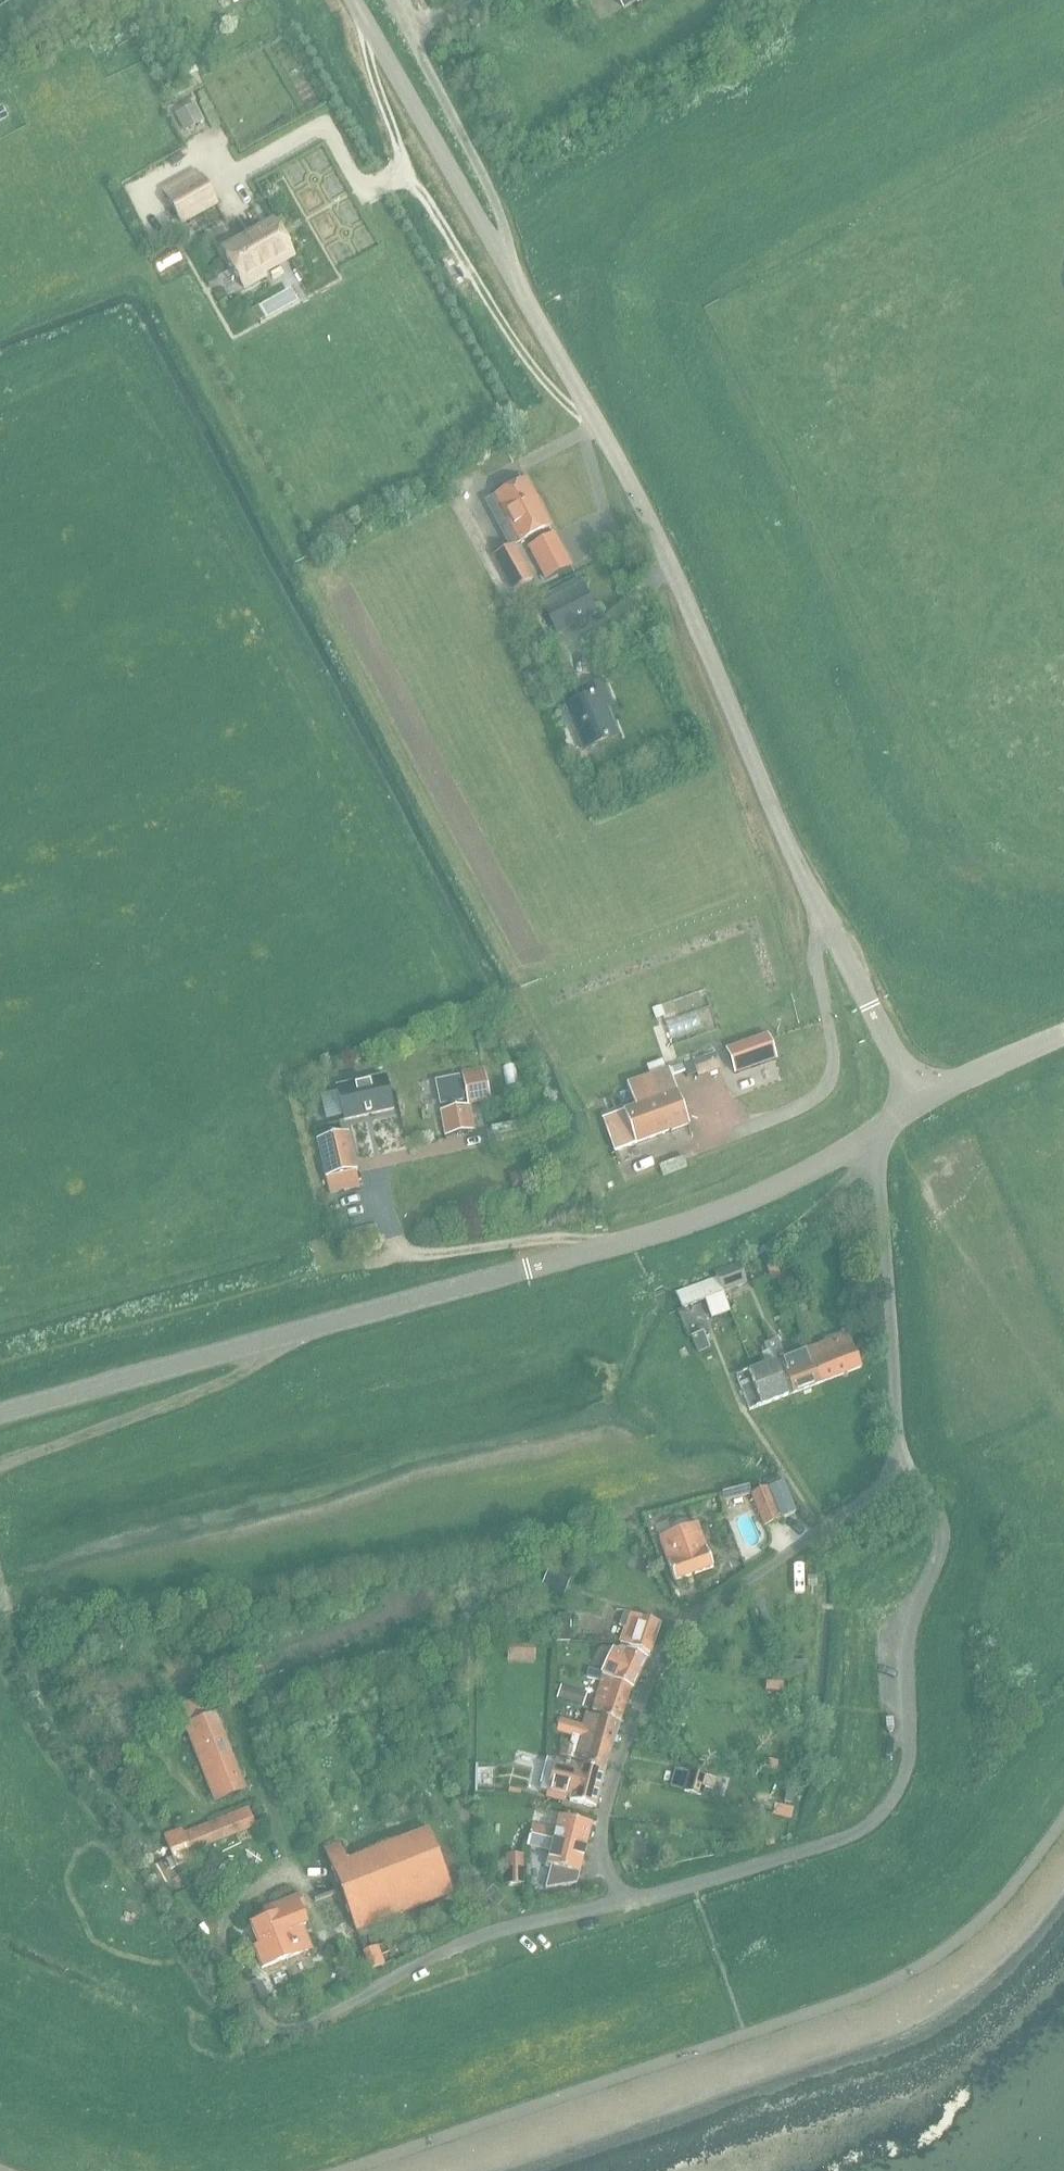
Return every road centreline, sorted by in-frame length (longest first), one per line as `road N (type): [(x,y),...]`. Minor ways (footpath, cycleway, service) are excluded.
road 1 (unclassified): [(913,1104),(821,920),(662,546),(352,0)]
road 2 (unclassified): [(0,1419),(741,1200),(869,1137)]
road 3 (residential): [(614,1900),(843,1837),(890,1798),(903,1752),(896,1630),(936,1550),(938,1521),(933,1501),(903,1471)]
road 4 (residential): [(614,1900),(606,1820),(643,1682),(693,1610),(903,1471)]
road 5 (residential): [(289,2032),(471,1936),(614,1900)]
road 6 (residential): [(903,1471),(869,1137)]
road 7 (unclassified): [(913,1104),(1063,1037)]

